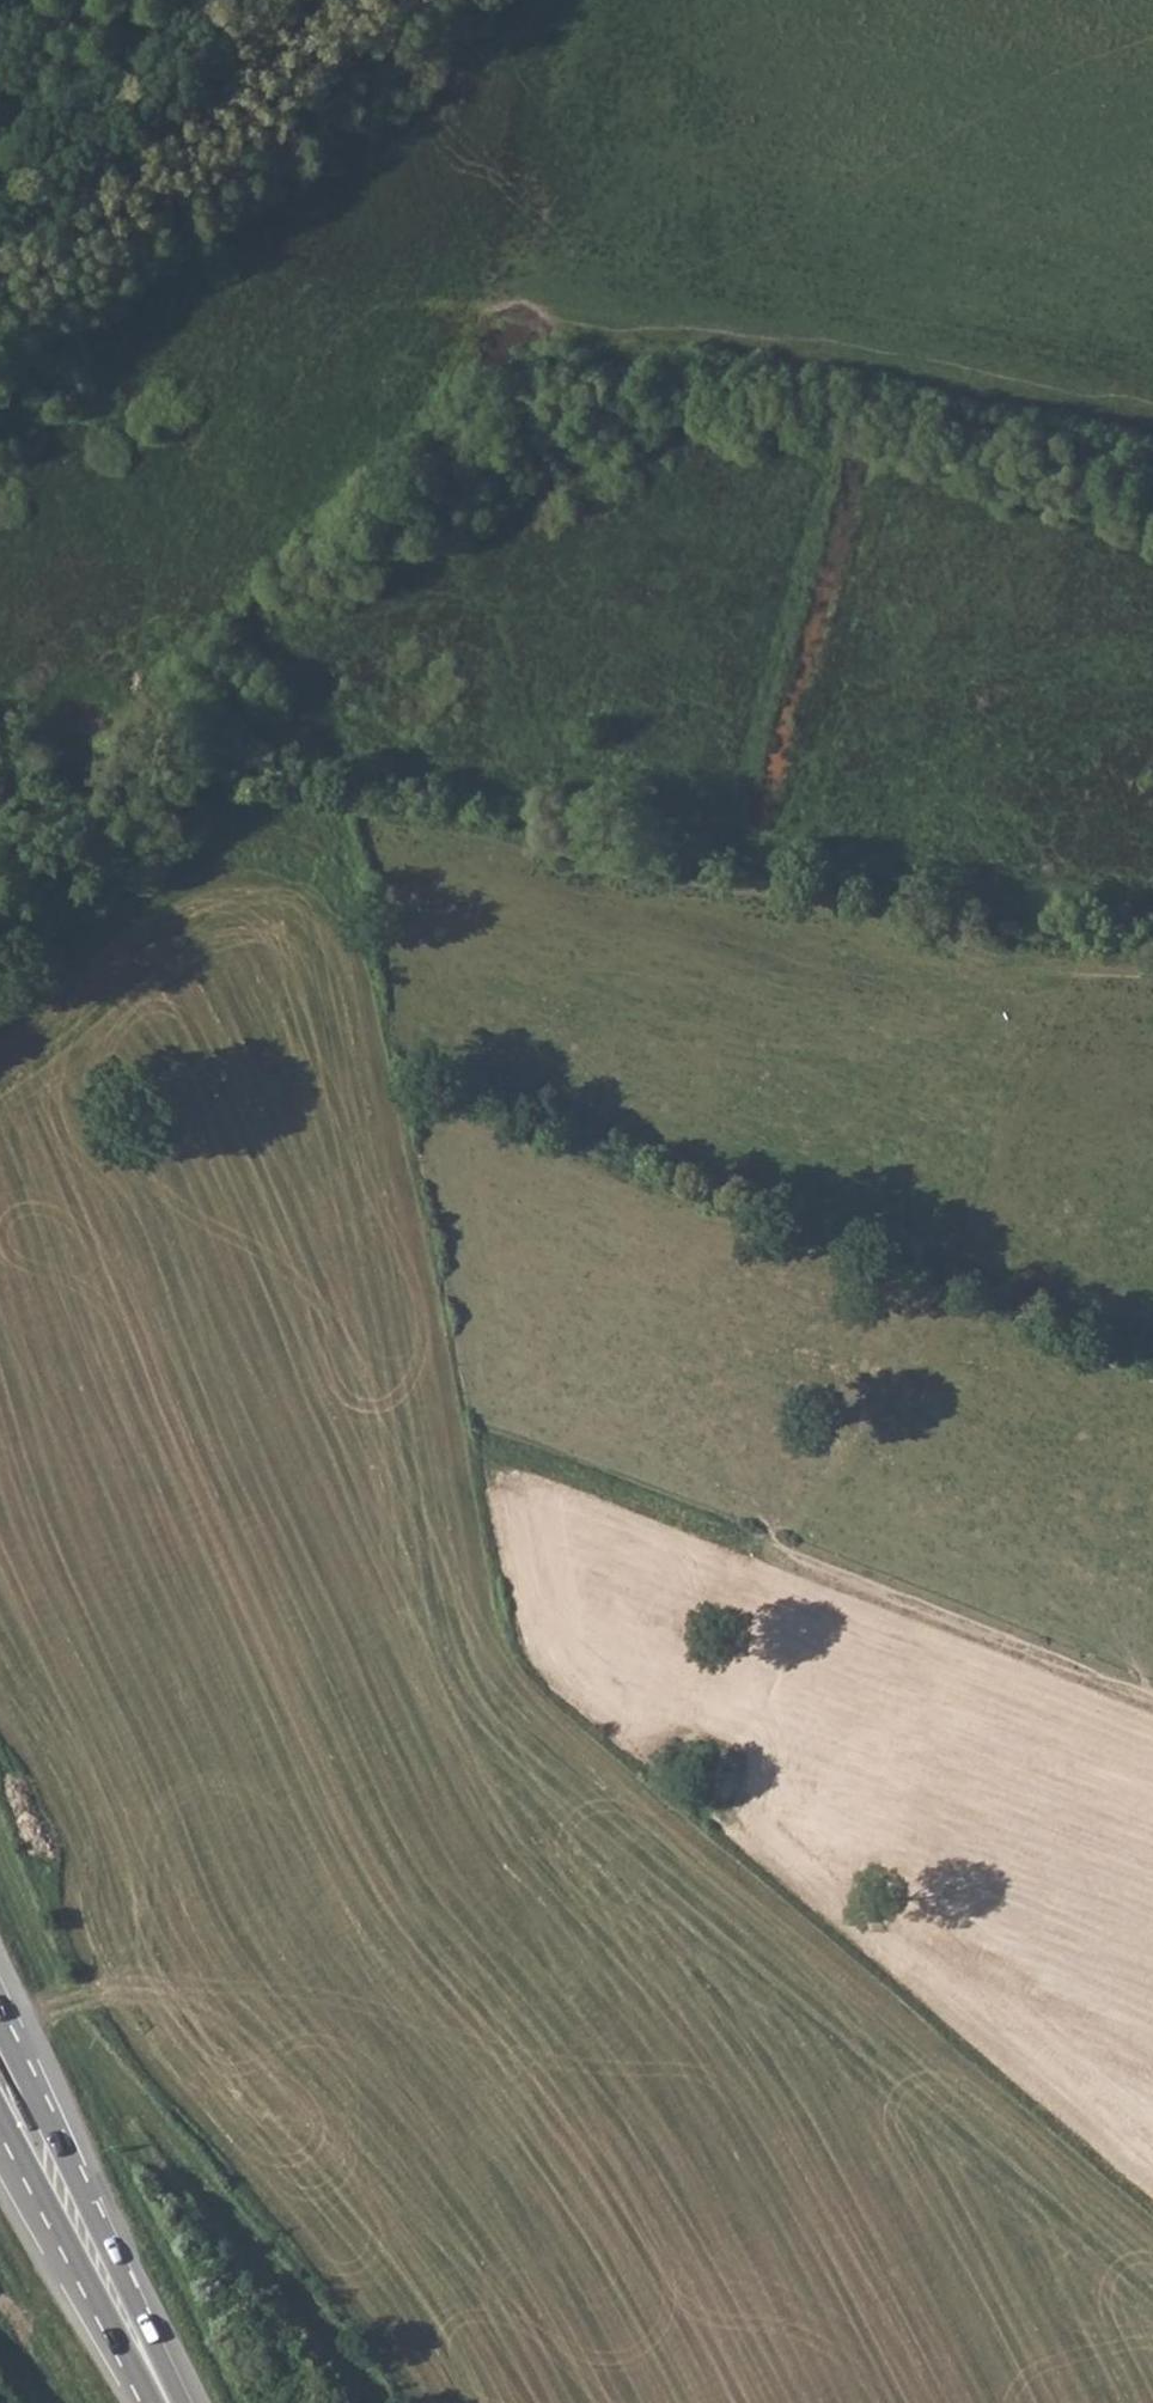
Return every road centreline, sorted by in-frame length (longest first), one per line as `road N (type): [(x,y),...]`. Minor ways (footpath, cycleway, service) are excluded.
road 1 (primary): [(177,2402),(0,2022)]
road 2 (primary): [(0,2108),(157,2402)]

